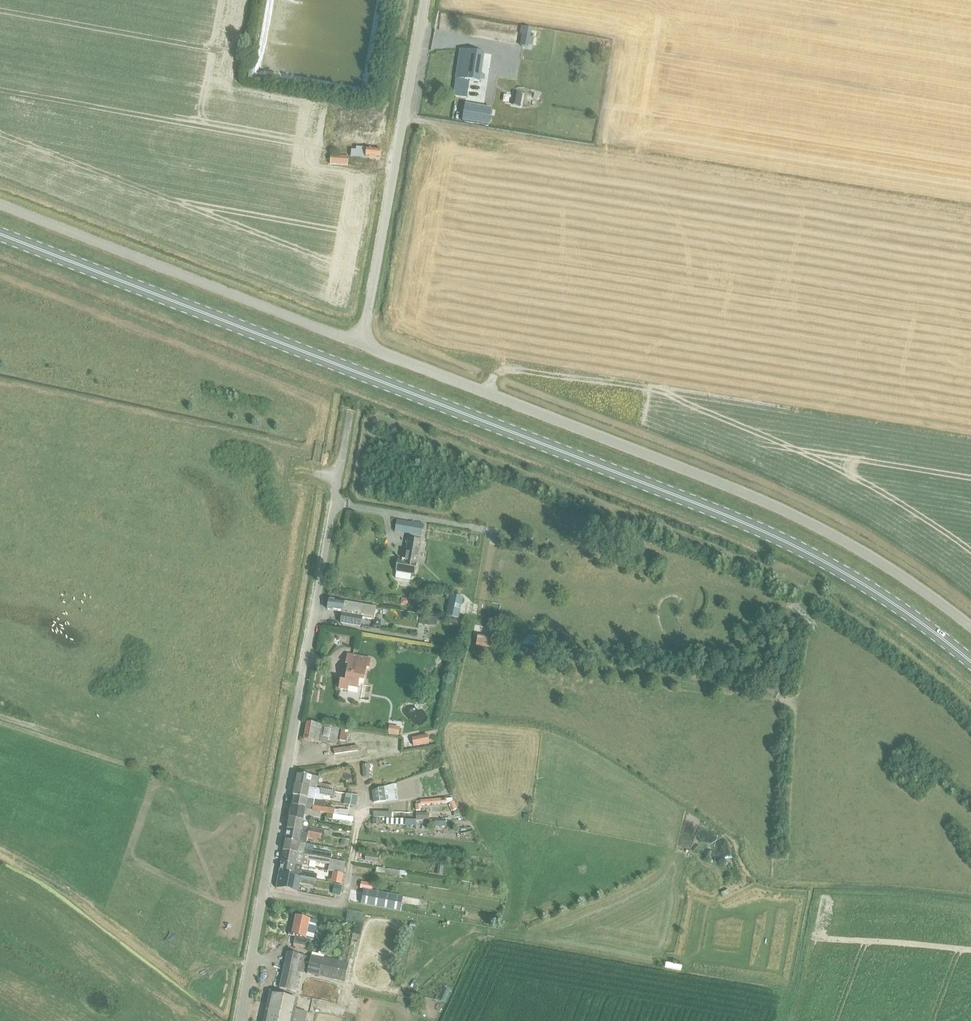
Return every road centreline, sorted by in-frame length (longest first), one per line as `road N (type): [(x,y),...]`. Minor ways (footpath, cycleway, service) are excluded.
road 1 (primary): [(0,235),(782,539),(875,592),(970,662)]
road 2 (unclassified): [(359,342),(749,493),(924,588),(970,626)]
road 3 (track): [(403,120),(970,214)]
road 4 (unclassified): [(241,1020),(338,478)]
road 5 (unclassified): [(0,208),(359,342)]
road 6 (unclassified): [(359,342),(425,0)]

